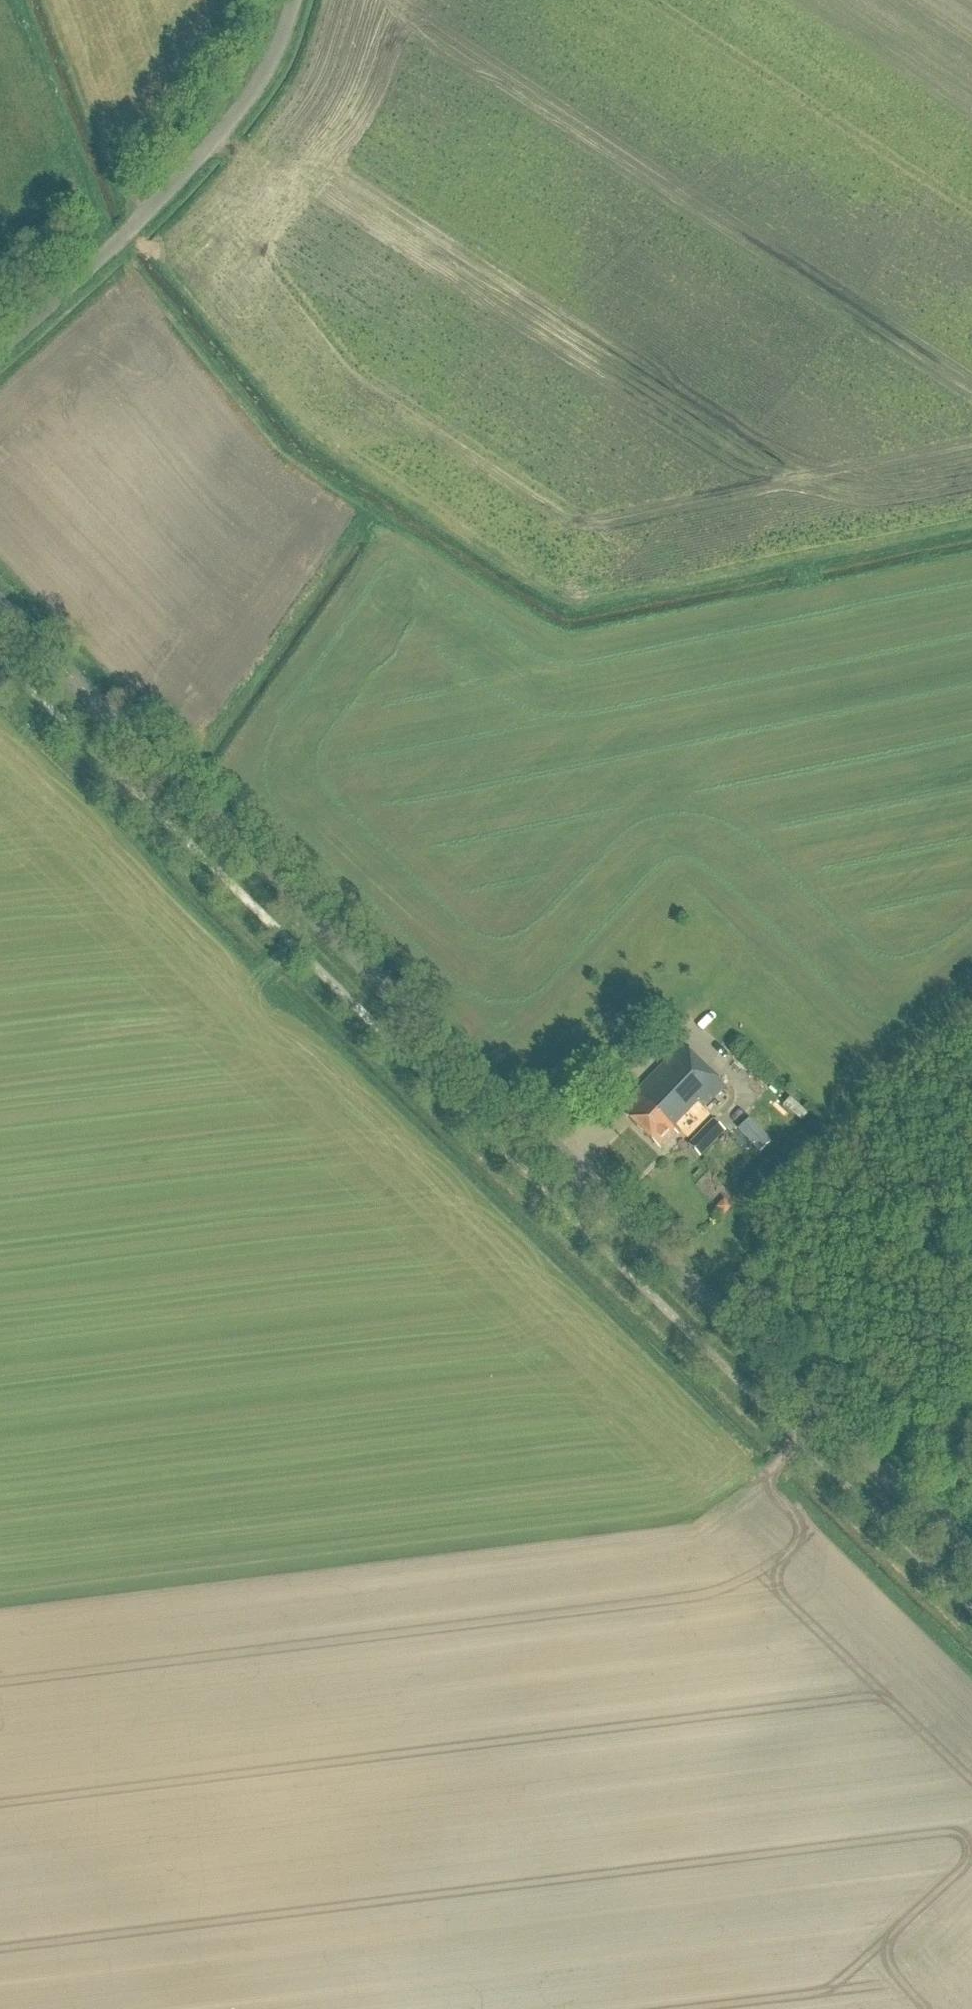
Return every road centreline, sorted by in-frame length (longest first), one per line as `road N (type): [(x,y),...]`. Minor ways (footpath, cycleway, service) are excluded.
road 1 (tertiary): [(971,1558),(0,607)]
road 2 (unclassified): [(0,352),(221,134),(260,79),(295,0)]

